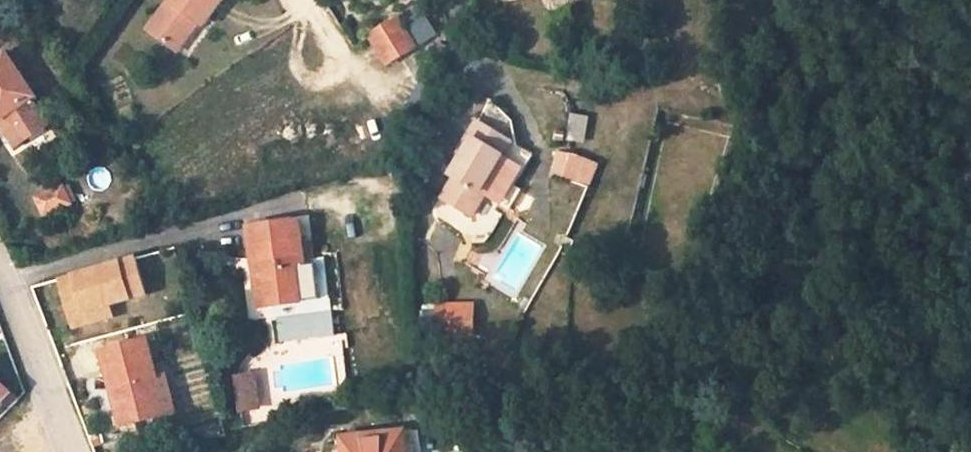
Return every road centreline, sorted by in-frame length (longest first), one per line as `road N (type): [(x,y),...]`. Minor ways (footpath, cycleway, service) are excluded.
road 1 (residential): [(72,451),(0,270)]

